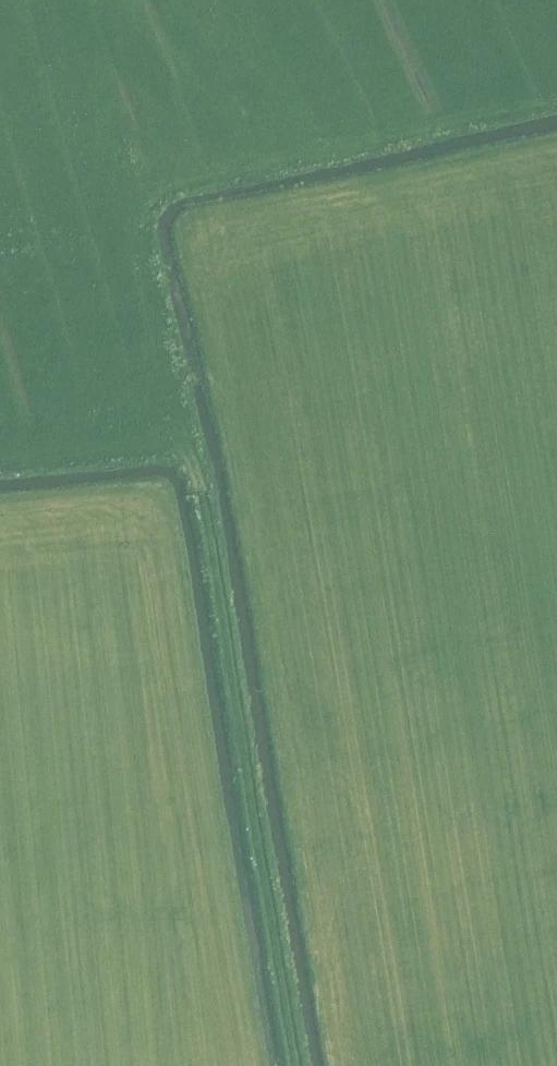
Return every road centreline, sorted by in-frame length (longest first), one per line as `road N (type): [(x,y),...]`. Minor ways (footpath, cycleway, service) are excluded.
road 1 (track): [(300,1065),(189,449)]

